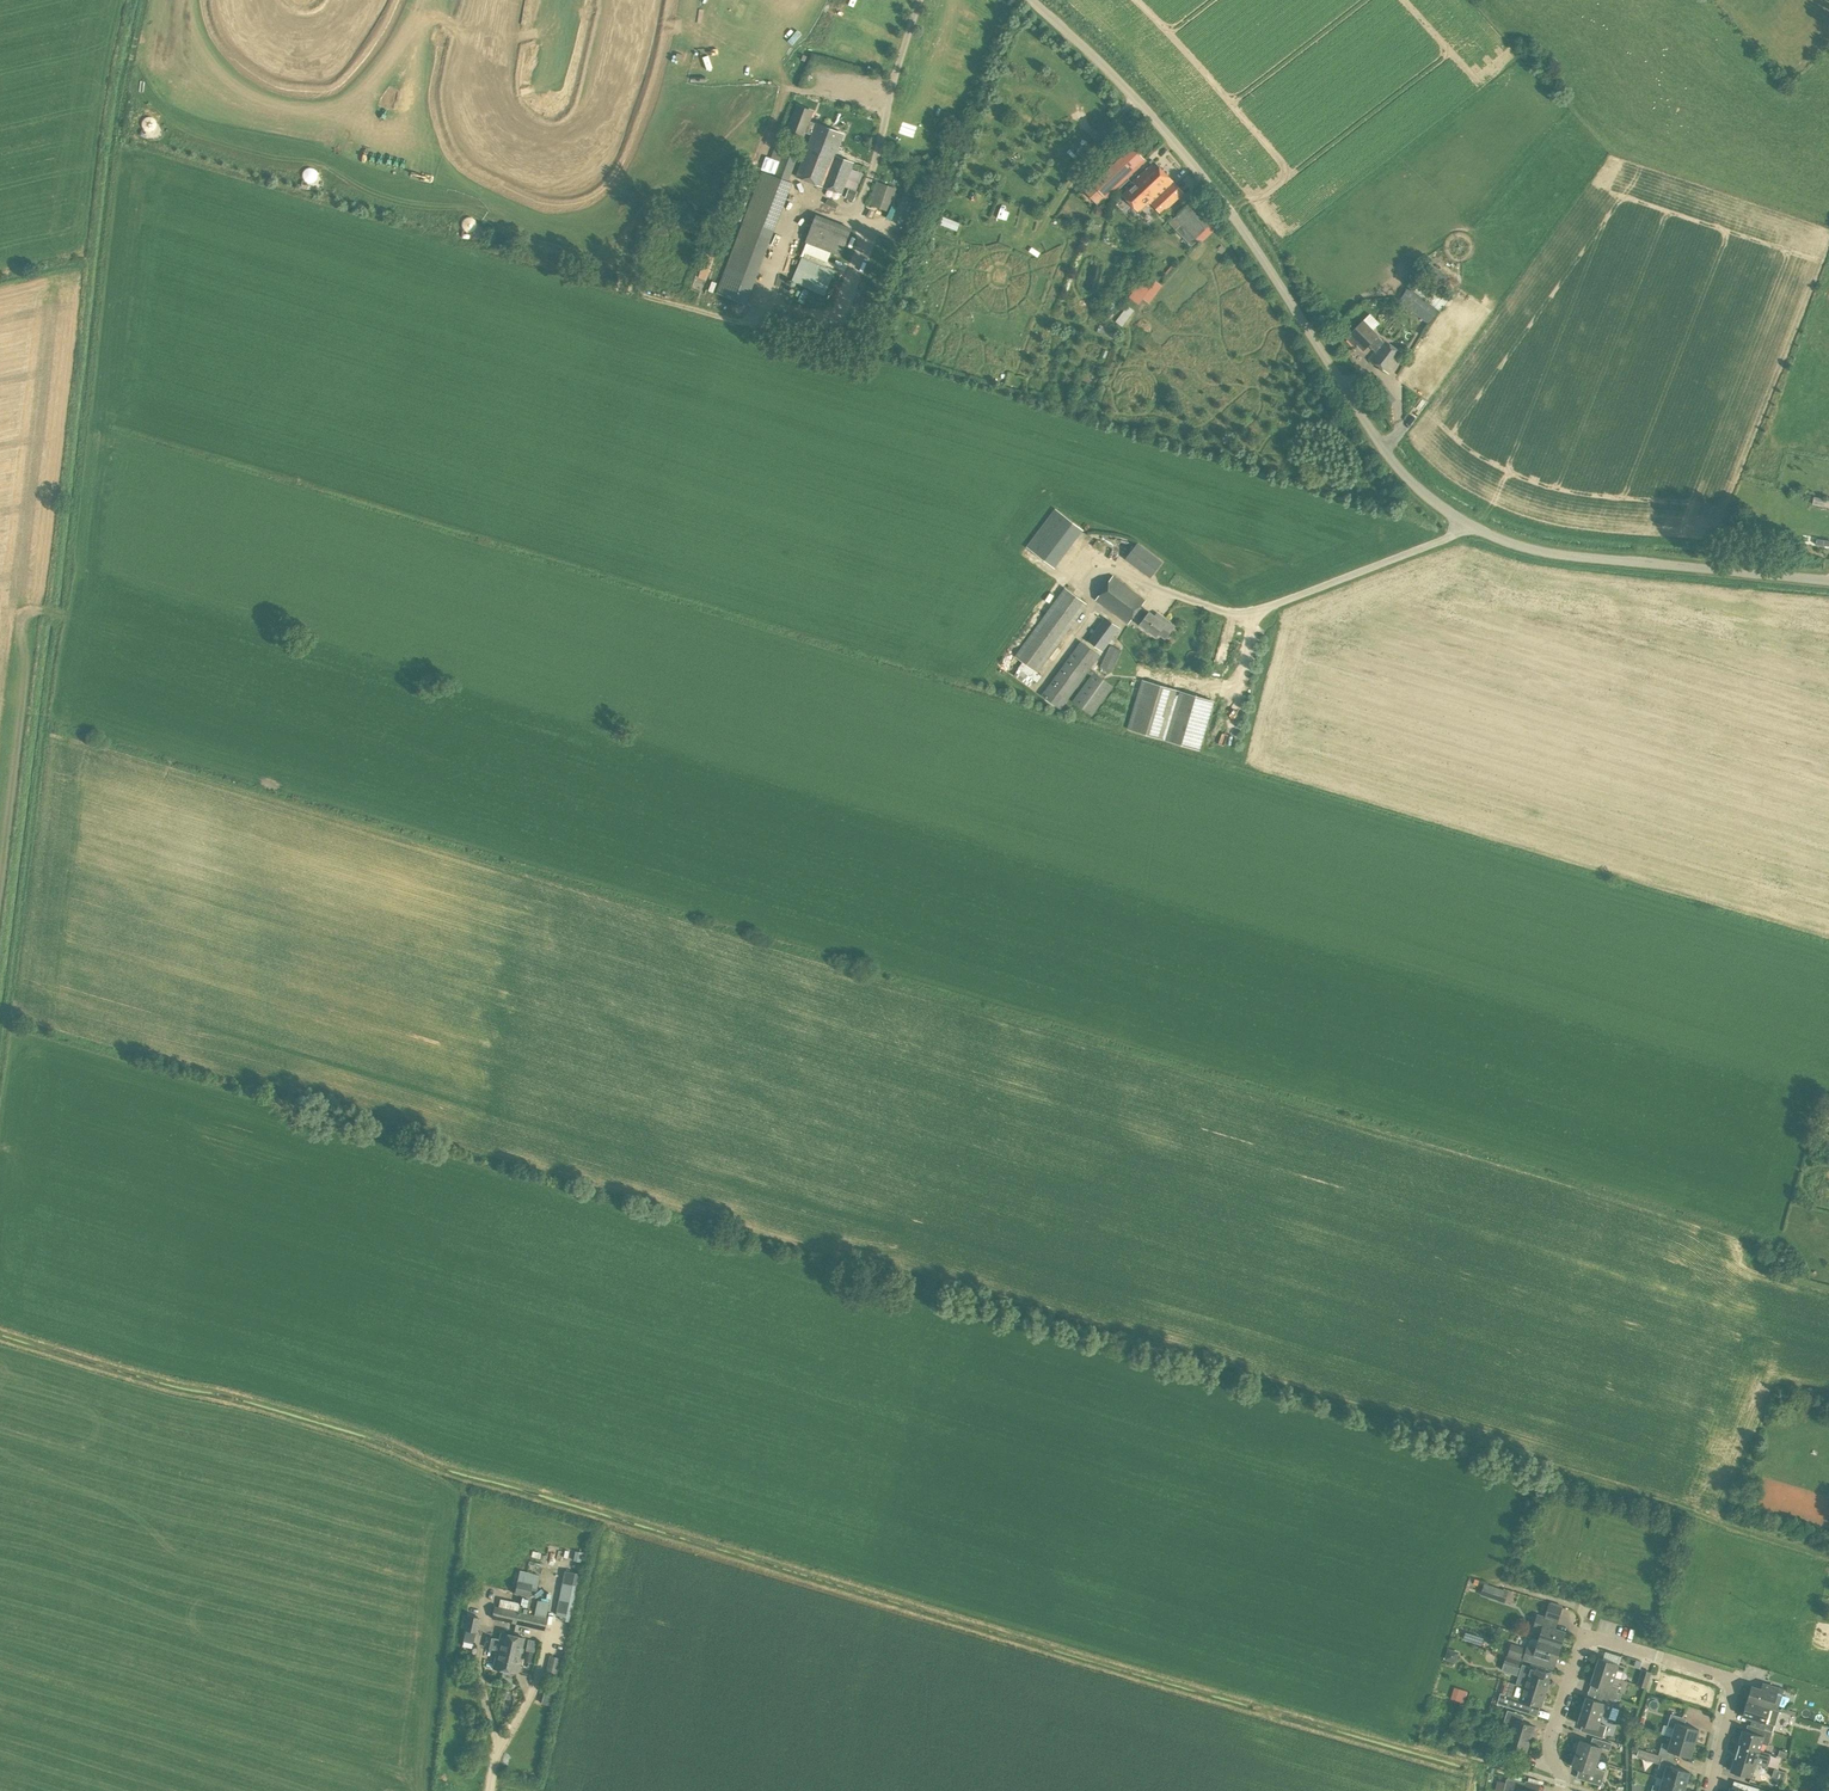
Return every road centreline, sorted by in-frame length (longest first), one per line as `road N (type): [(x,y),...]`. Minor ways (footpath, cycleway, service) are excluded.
road 1 (unclassified): [(1828,581),(1532,549),(1431,501),(1383,450),(1194,163),(1032,0)]
road 2 (residential): [(1711,1790),(1731,1686),(1723,1676),(1597,1638),(1582,1644)]
road 3 (residential): [(1559,1790),(1550,1739),(1582,1644)]

